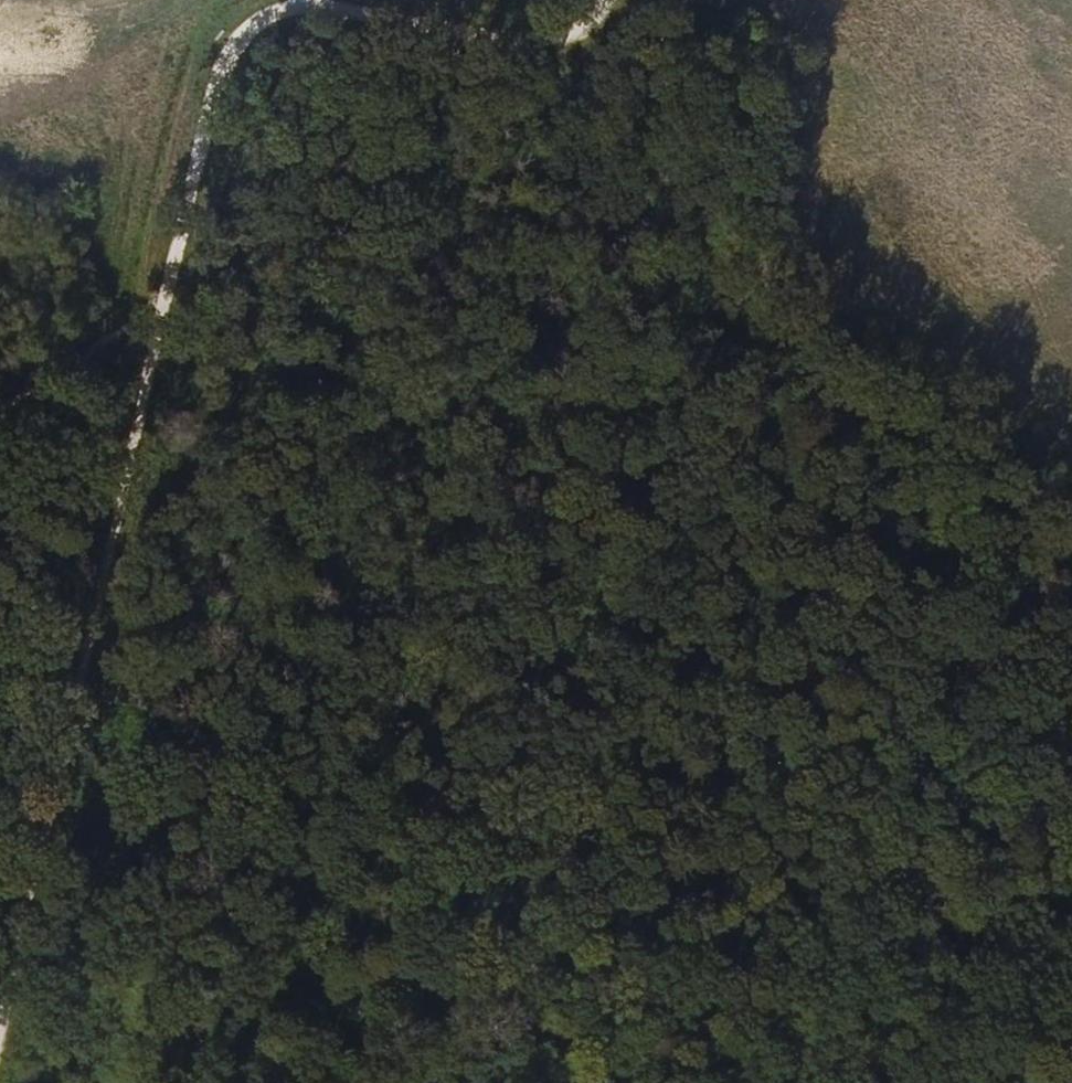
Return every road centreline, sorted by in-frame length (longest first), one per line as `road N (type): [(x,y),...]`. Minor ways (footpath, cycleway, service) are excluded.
road 1 (track): [(116,338),(167,285),(212,101),(229,53),(249,27),(292,8),(343,7),(510,38),(582,20),(605,0)]
road 2 (track): [(0,958),(116,338)]
road 3 (track): [(0,400),(116,338)]

